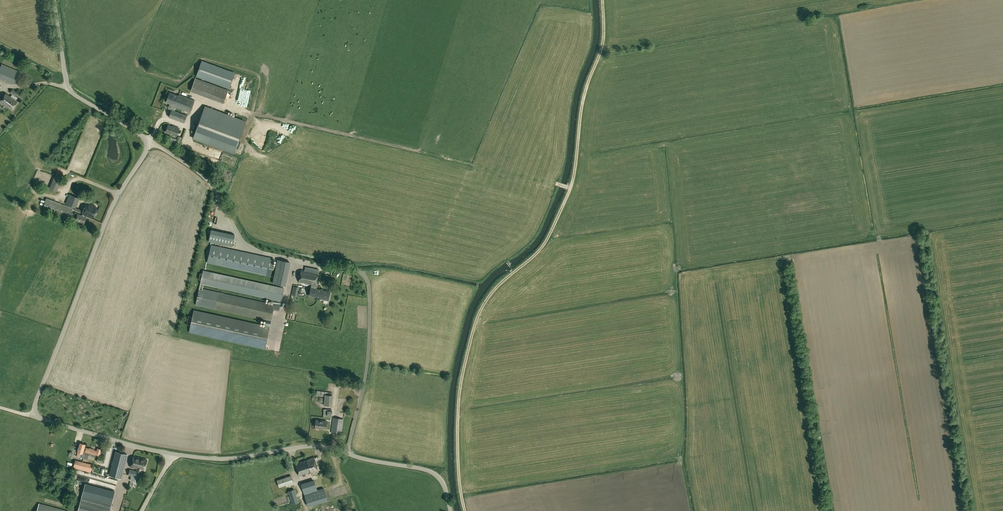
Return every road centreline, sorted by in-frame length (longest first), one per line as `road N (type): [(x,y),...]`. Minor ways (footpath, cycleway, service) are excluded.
road 1 (track): [(602,0),(603,45),(585,92),(570,188),(546,242),(493,290),(475,324),(458,415),(464,510)]
road 2 (unclassified): [(33,416),(99,238),(147,142),(68,90),(53,0)]
road 3 (unclassified): [(450,510),(440,479),(422,469),(317,447),(187,456),(33,416)]

